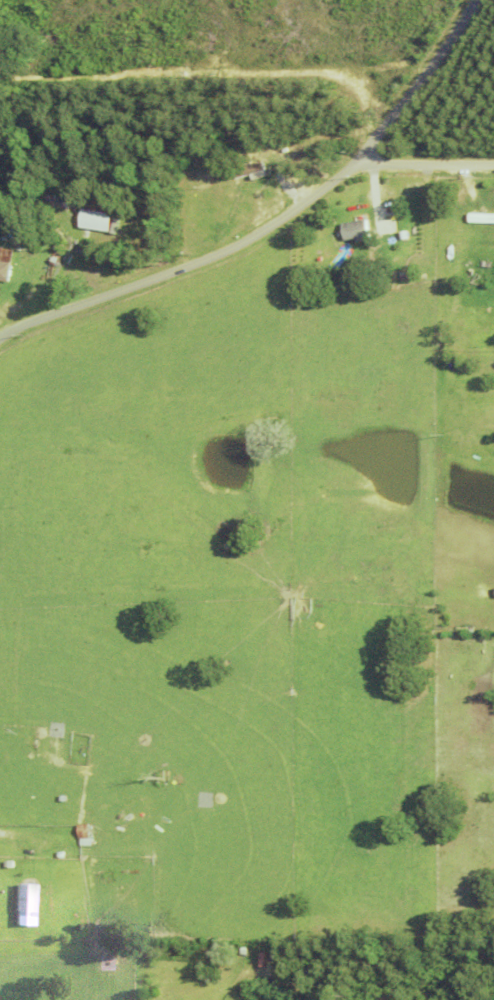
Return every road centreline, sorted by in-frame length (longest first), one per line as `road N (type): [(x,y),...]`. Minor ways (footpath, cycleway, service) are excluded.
road 1 (residential): [(0,339),(264,228),(344,167),(390,119),(479,0)]
road 2 (residential): [(344,167),(493,166)]

